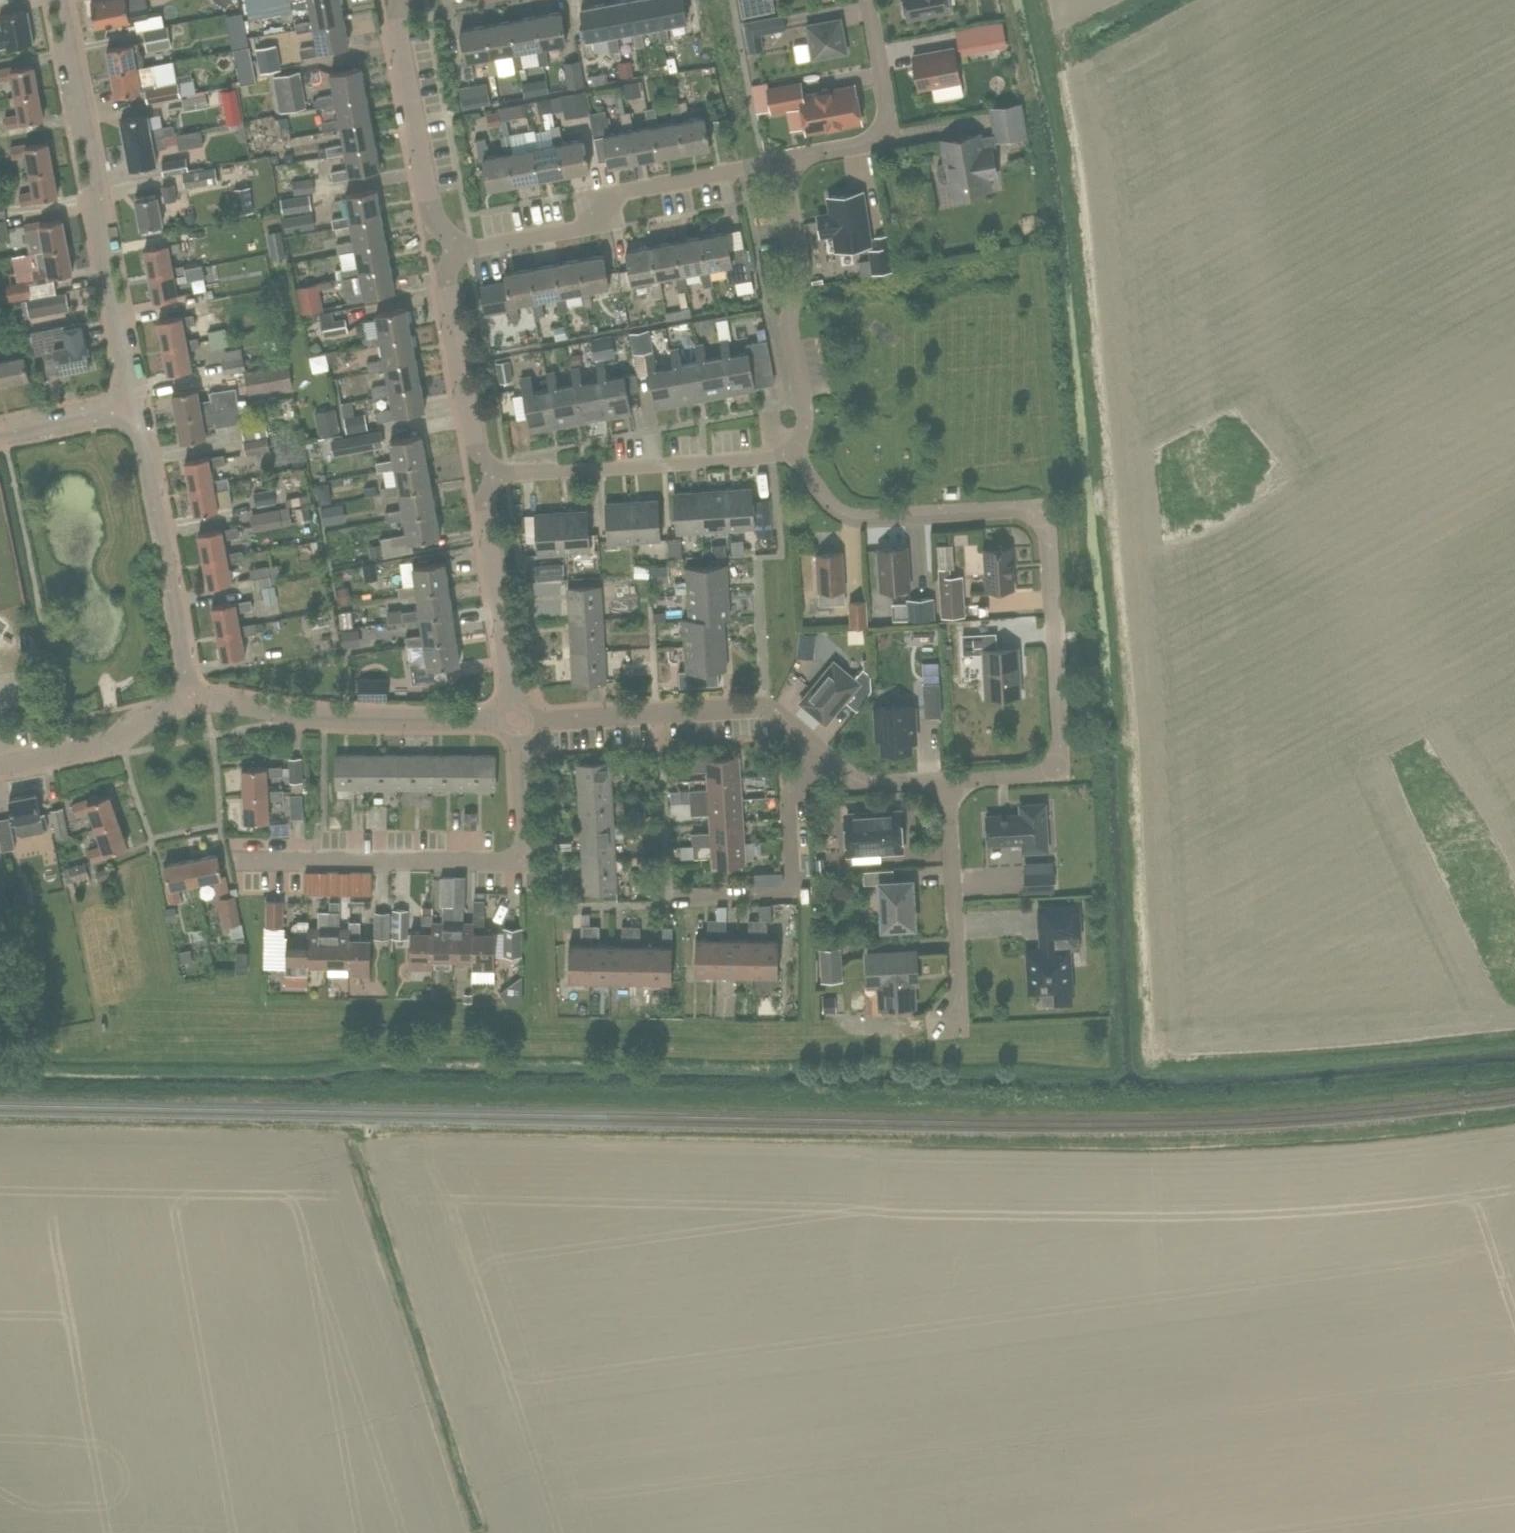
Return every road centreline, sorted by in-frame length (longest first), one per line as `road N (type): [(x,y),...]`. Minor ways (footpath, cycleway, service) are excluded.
road 1 (residential): [(946,779),(1036,772),(1057,758),(1043,521),(1022,514),(867,526),(837,514),(796,456)]
road 2 (residential): [(137,403),(59,0)]
road 3 (residential): [(457,253),(597,227),(622,198),(786,166)]
road 4 (residential): [(828,755),(767,706),(517,719)]
road 5 (residential): [(517,719),(325,718),(191,703)]
road 6 (residential): [(191,703),(137,403)]
road 7 (residential): [(493,477),(796,456)]
road 8 (residential): [(796,456),(805,428),(791,300),(801,264),(786,166)]
road 9 (residential): [(527,861),(240,860)]
road 10 (residential): [(667,902),(791,896),(788,795),(828,755)]
road 11 (residential): [(457,253),(435,219),(399,30),(402,0)]
road 12 (residential): [(517,719),(488,524),(493,477)]
road 13 (residential): [(958,1019),(946,779)]
road 14 (residential): [(786,166),(857,151),(889,121),(867,0)]
road 15 (residential): [(493,477),(476,445),(453,288),(457,253)]
road 16 (residential): [(0,769),(116,746),(191,703)]
road 17 (residential): [(527,861),(517,719)]
road 18 (residential): [(0,433),(137,403)]
road 19 (residential): [(828,755),(871,784),(946,779)]

